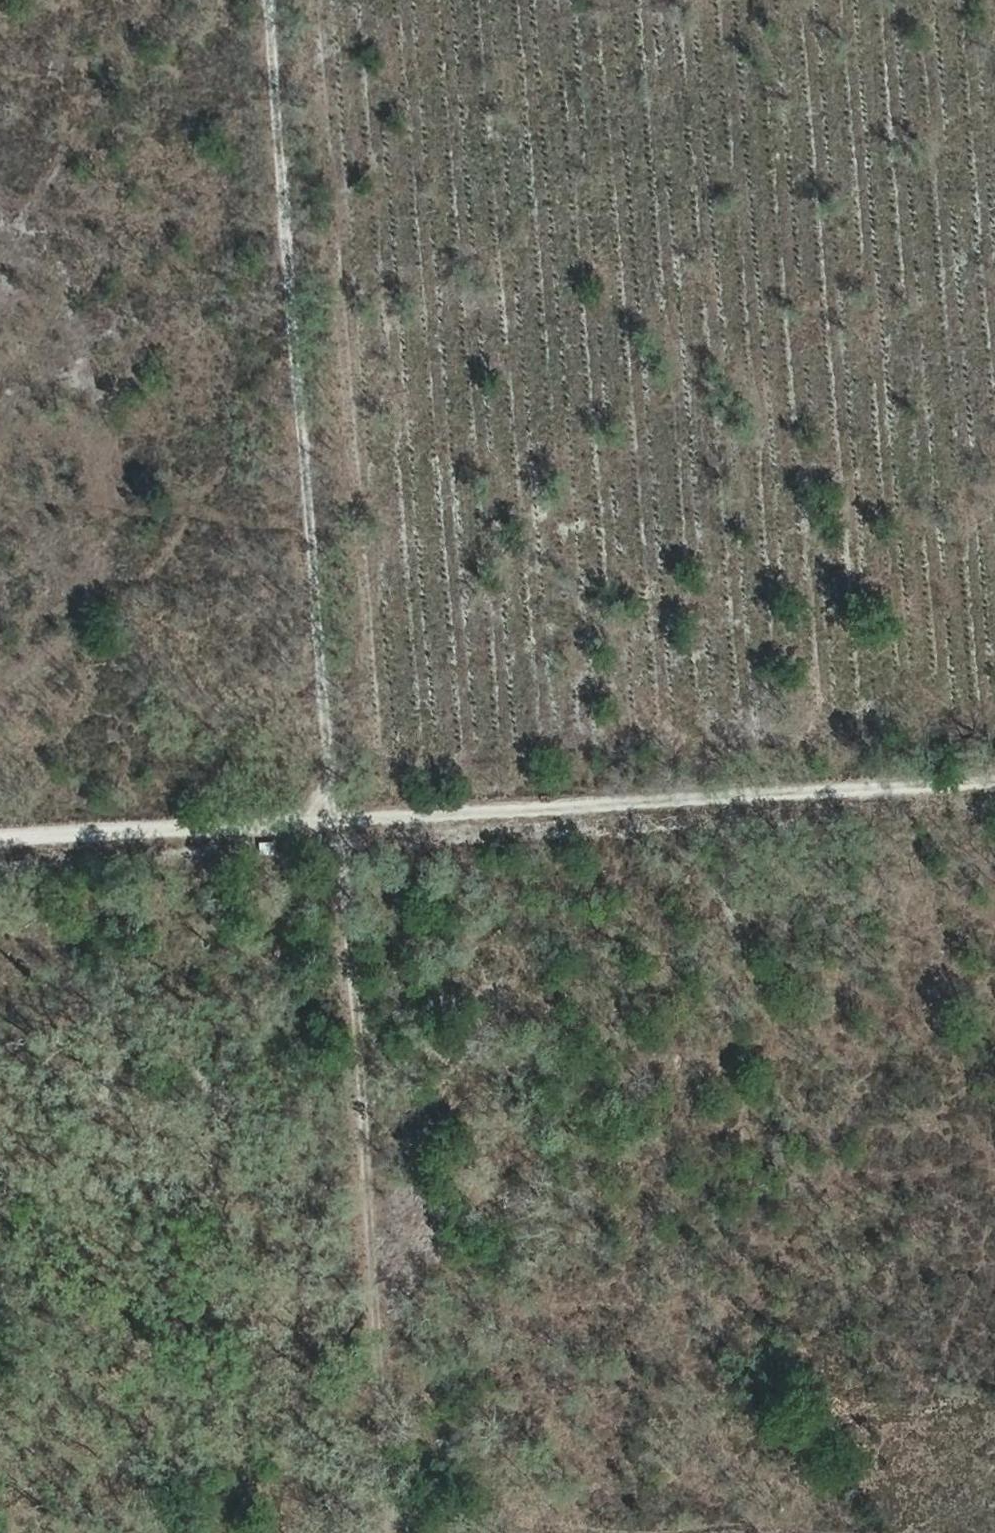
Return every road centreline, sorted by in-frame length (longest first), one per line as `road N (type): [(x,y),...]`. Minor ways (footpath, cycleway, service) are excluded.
road 1 (track): [(385,1532),(265,0)]
road 2 (track): [(994,783),(0,838)]

